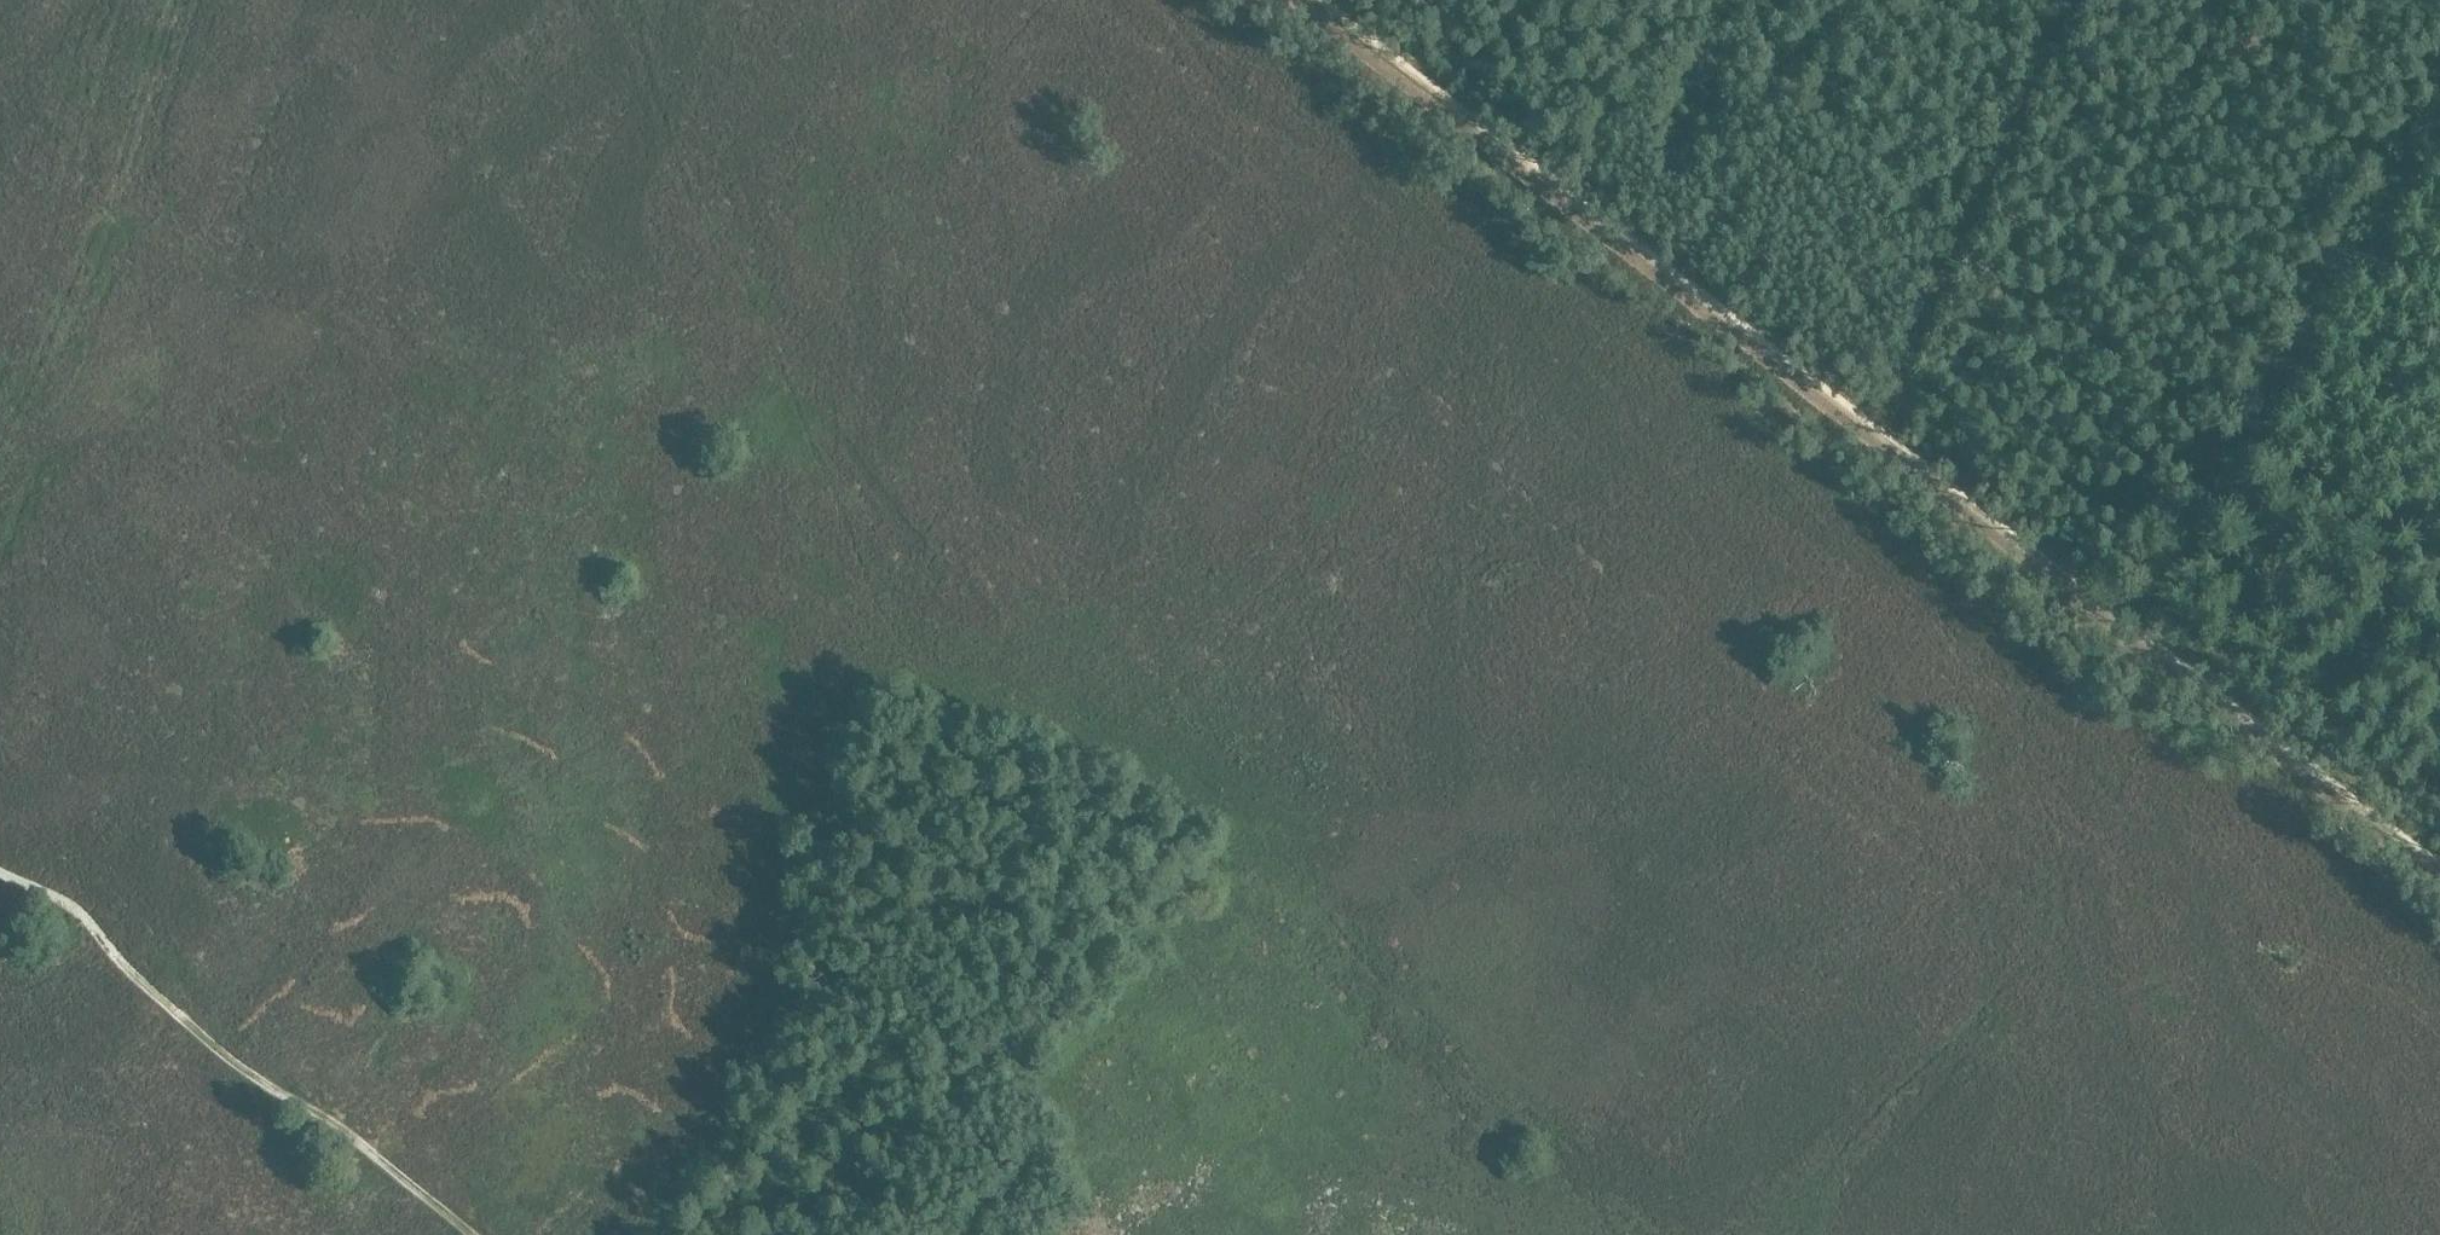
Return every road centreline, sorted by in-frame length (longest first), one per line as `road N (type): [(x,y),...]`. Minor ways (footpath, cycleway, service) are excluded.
road 1 (track): [(1295,0),(2439,886)]
road 2 (track): [(0,862),(478,1234)]
road 3 (track): [(2116,634),(2439,130)]

